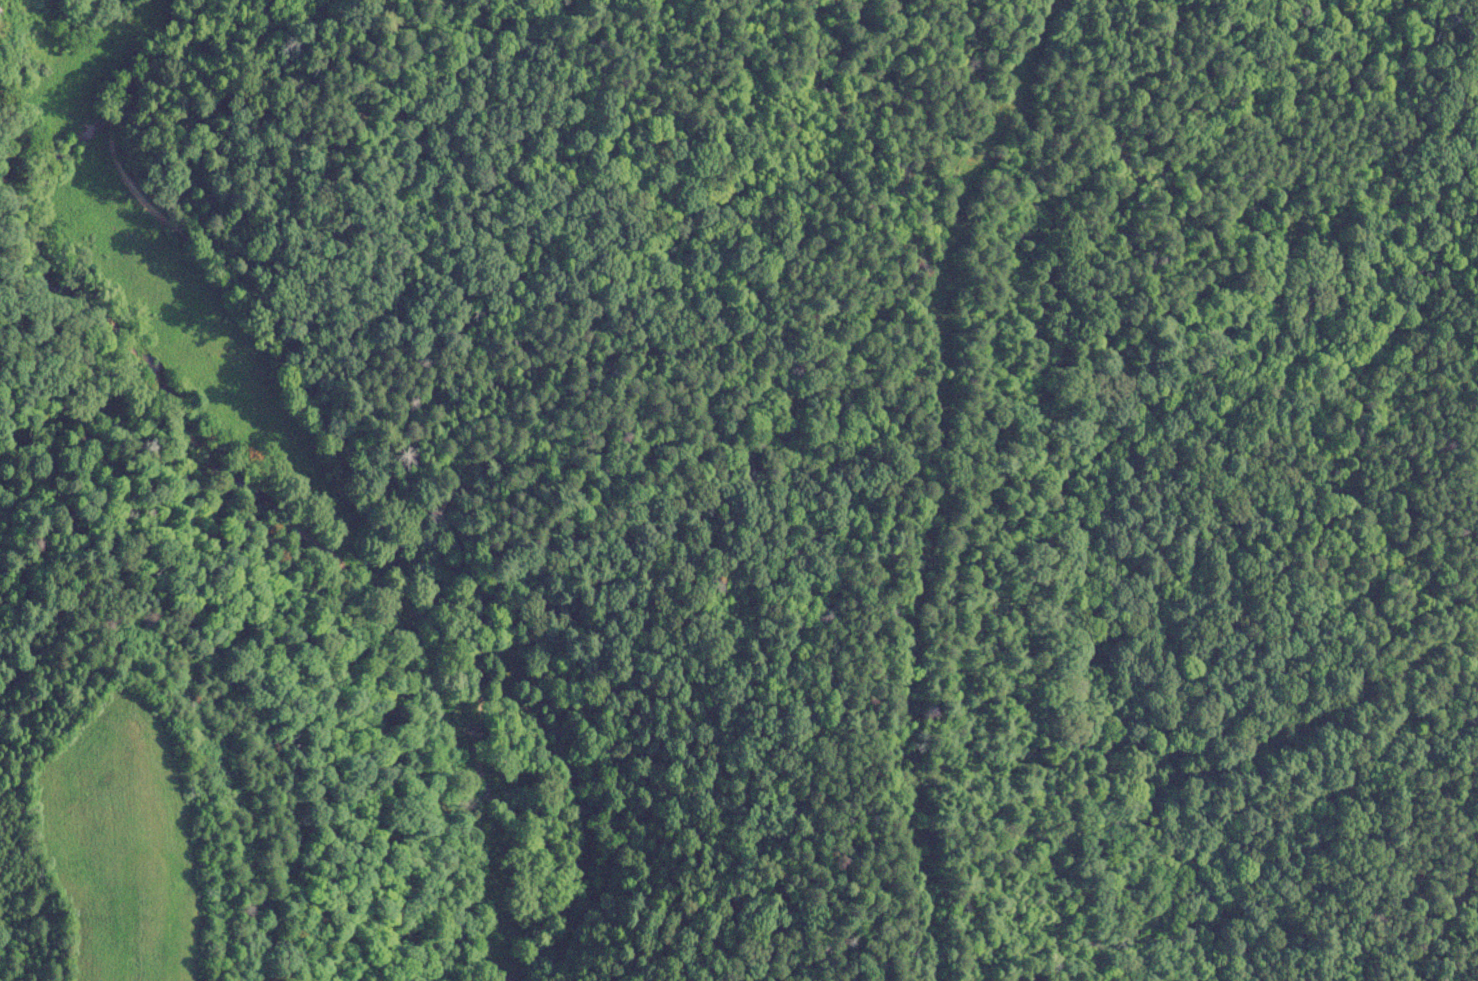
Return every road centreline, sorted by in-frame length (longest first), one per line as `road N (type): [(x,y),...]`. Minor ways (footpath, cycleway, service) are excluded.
road 1 (residential): [(579,980),(607,843),(596,739),(558,674),(307,455),(171,220),(154,132),(224,0)]

